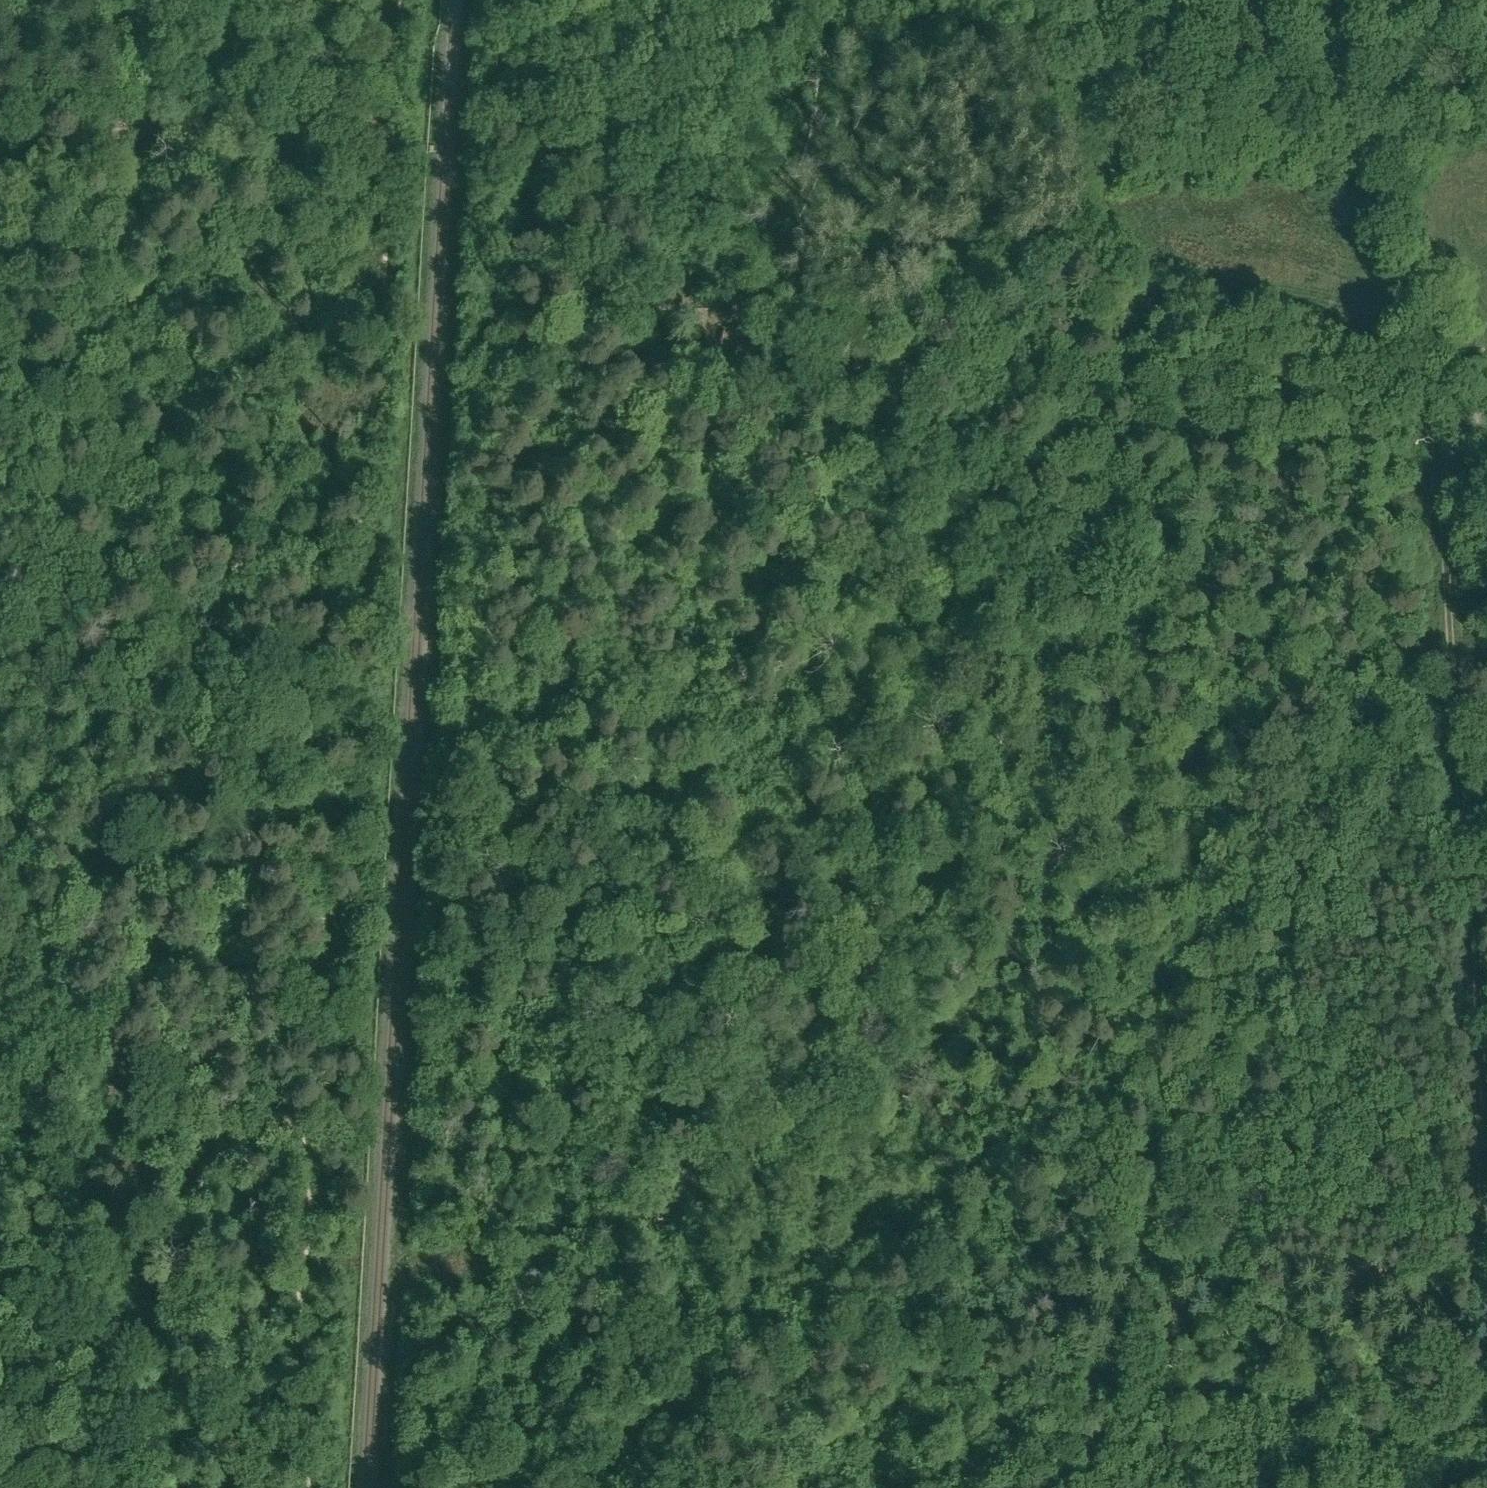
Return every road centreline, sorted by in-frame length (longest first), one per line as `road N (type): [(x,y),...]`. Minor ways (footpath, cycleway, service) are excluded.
road 1 (track): [(1486,1478),(1447,442)]
road 2 (track): [(0,118),(397,38)]

